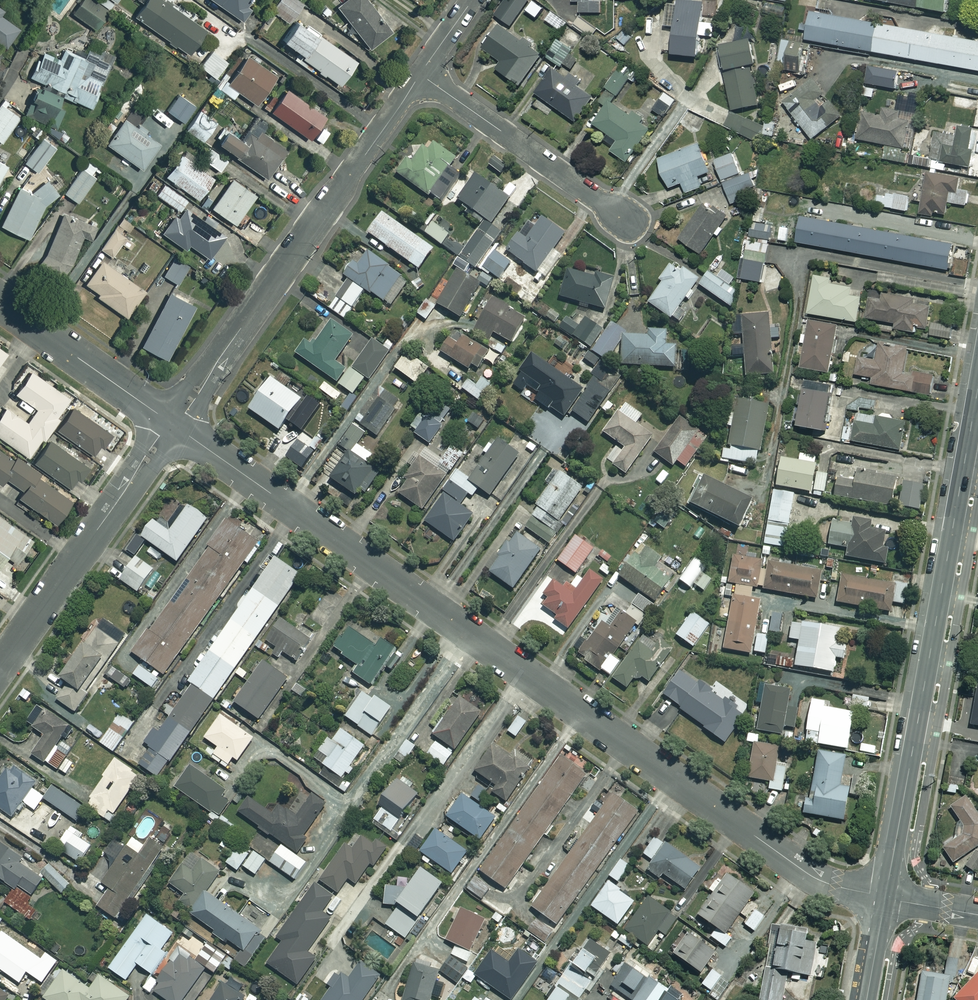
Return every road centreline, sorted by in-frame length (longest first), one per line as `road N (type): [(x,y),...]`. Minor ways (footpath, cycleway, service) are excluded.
road 1 (residential): [(172,424),(804,872),(885,898)]
road 2 (residential): [(885,898),(977,385)]
road 3 (residential): [(419,74),(172,424)]
road 4 (residential): [(172,424),(0,666)]
road 5 (residential): [(631,222),(419,74)]
road 6 (residential): [(0,302),(172,424)]

